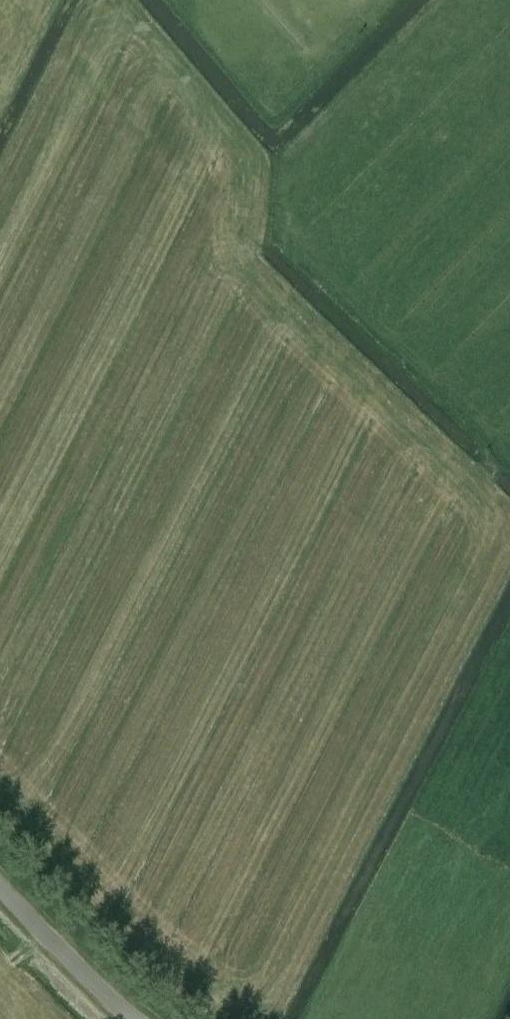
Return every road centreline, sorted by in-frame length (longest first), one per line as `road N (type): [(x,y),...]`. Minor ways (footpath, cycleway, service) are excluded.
road 1 (unclassified): [(137,1018),(0,889)]

